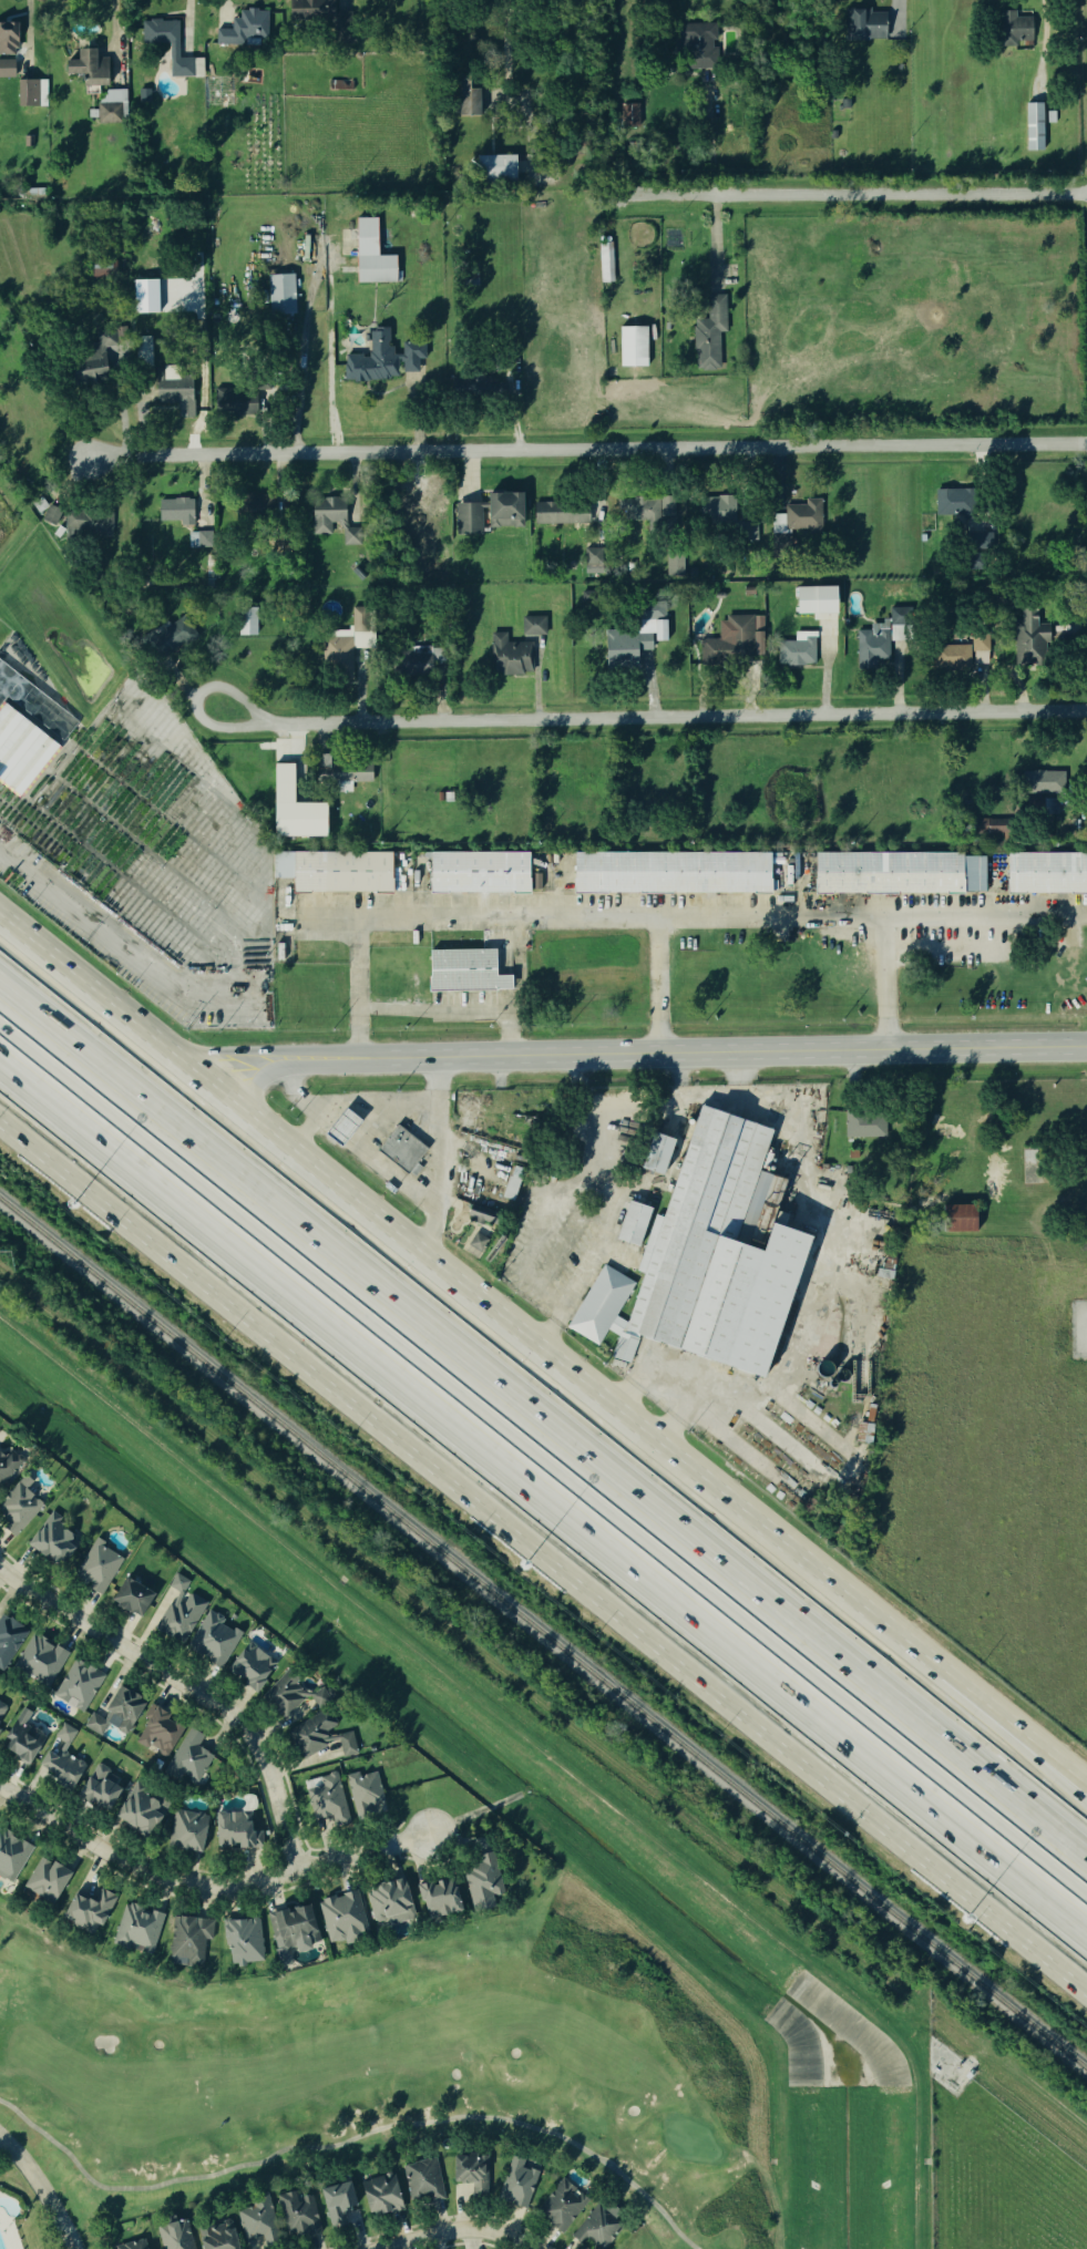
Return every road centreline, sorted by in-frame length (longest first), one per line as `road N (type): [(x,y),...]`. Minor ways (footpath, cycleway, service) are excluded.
road 1 (motorway): [(0,1050),(1086,1925)]
road 2 (motorway): [(1086,1866),(0,995)]
road 3 (primary): [(0,1124),(1086,1990)]
road 4 (primary): [(883,1609),(0,914)]
road 5 (residential): [(1086,443),(90,456)]
road 6 (secondary): [(217,1084),(236,1067),(281,1059),(1086,1044)]
road 7 (residential): [(1086,711),(269,725)]
road 8 (residential): [(435,1836),(209,1885),(134,1869),(0,1790)]
road 9 (residential): [(1086,193),(627,195)]
road 10 (residential): [(296,1869),(273,1781),(236,1718),(0,1566)]
road 11 (motorway): [(1086,1799),(883,1609)]
road 12 (primary): [(1086,1773),(883,1609)]
road 13 (residential): [(269,725),(207,723),(197,700),(205,689),(230,689),(269,725)]
road 14 (residential): [(75,2248),(53,2201),(0,2139)]
road 15 (residential): [(513,2240),(470,2230),(388,2248)]

